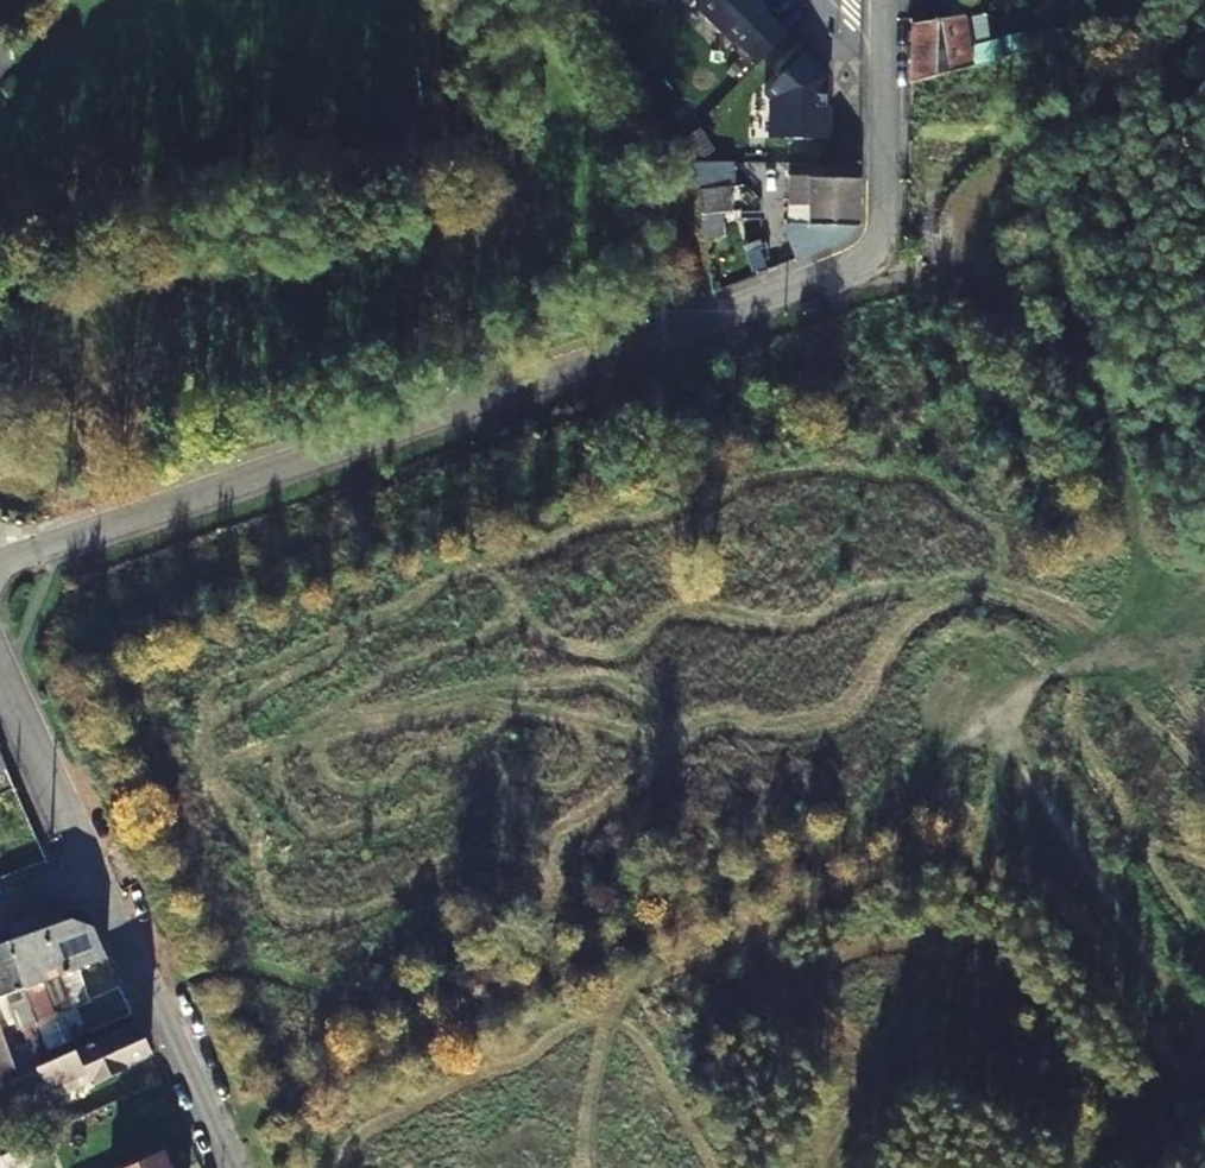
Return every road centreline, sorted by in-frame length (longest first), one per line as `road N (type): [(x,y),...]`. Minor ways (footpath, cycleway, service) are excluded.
road 1 (residential): [(0,556),(874,259),(884,233)]
road 2 (residential): [(227,1167),(93,876)]
road 3 (residential): [(93,876),(0,676)]
road 4 (residential): [(886,32),(884,233)]
road 5 (track): [(1082,725),(1204,600)]

